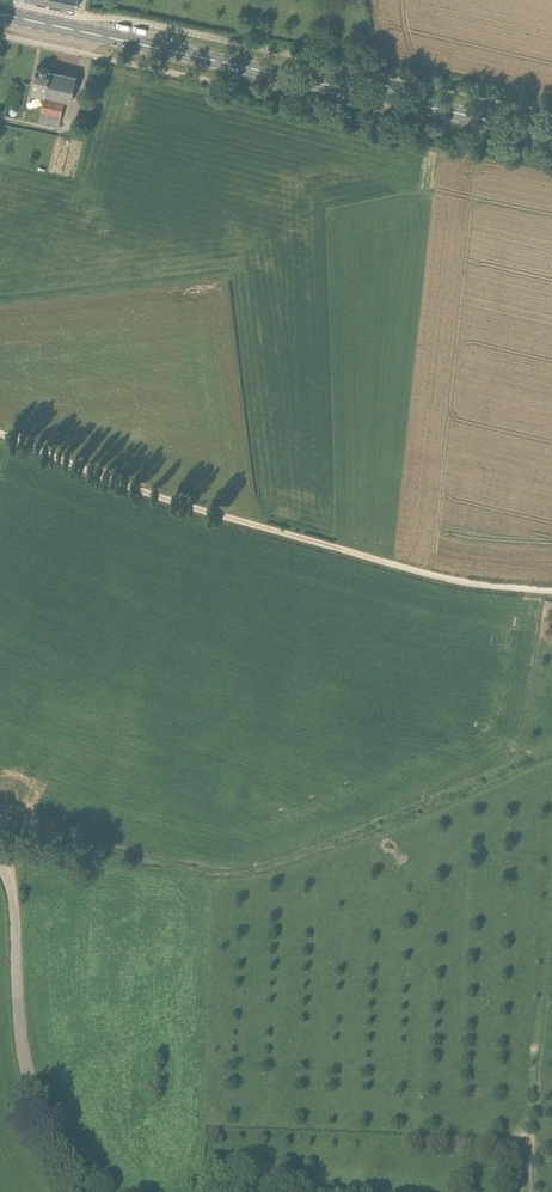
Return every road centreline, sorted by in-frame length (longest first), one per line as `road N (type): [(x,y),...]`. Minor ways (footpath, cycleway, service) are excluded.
road 1 (track): [(0,434),(207,514),(453,581),(551,591)]
road 2 (primary): [(551,134),(0,14)]
road 3 (unclassified): [(92,1191),(53,1135),(28,1072),(13,900),(0,861)]

